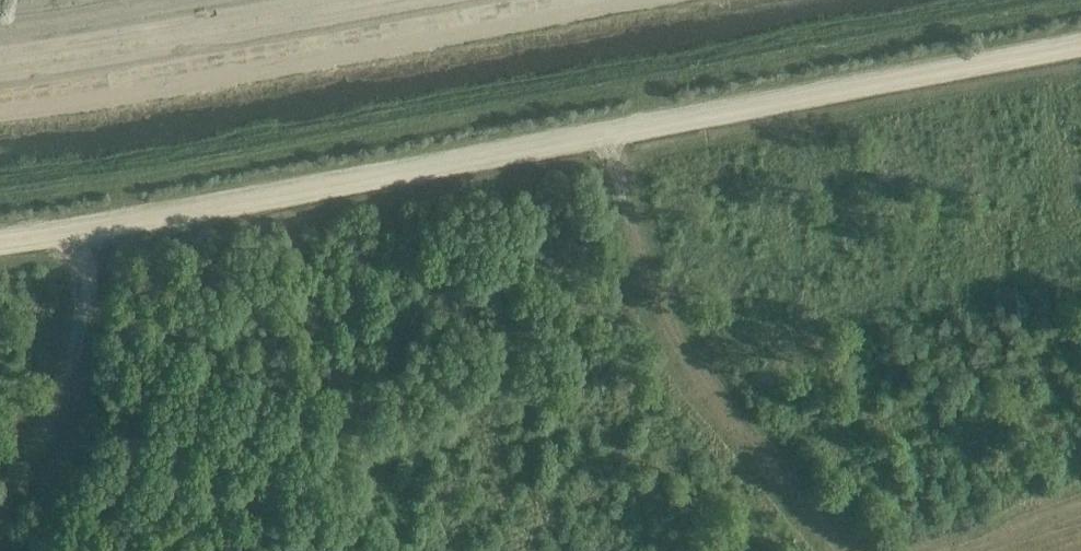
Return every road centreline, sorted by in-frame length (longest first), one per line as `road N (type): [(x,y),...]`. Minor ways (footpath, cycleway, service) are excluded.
road 1 (track): [(1080,41),(0,237)]

